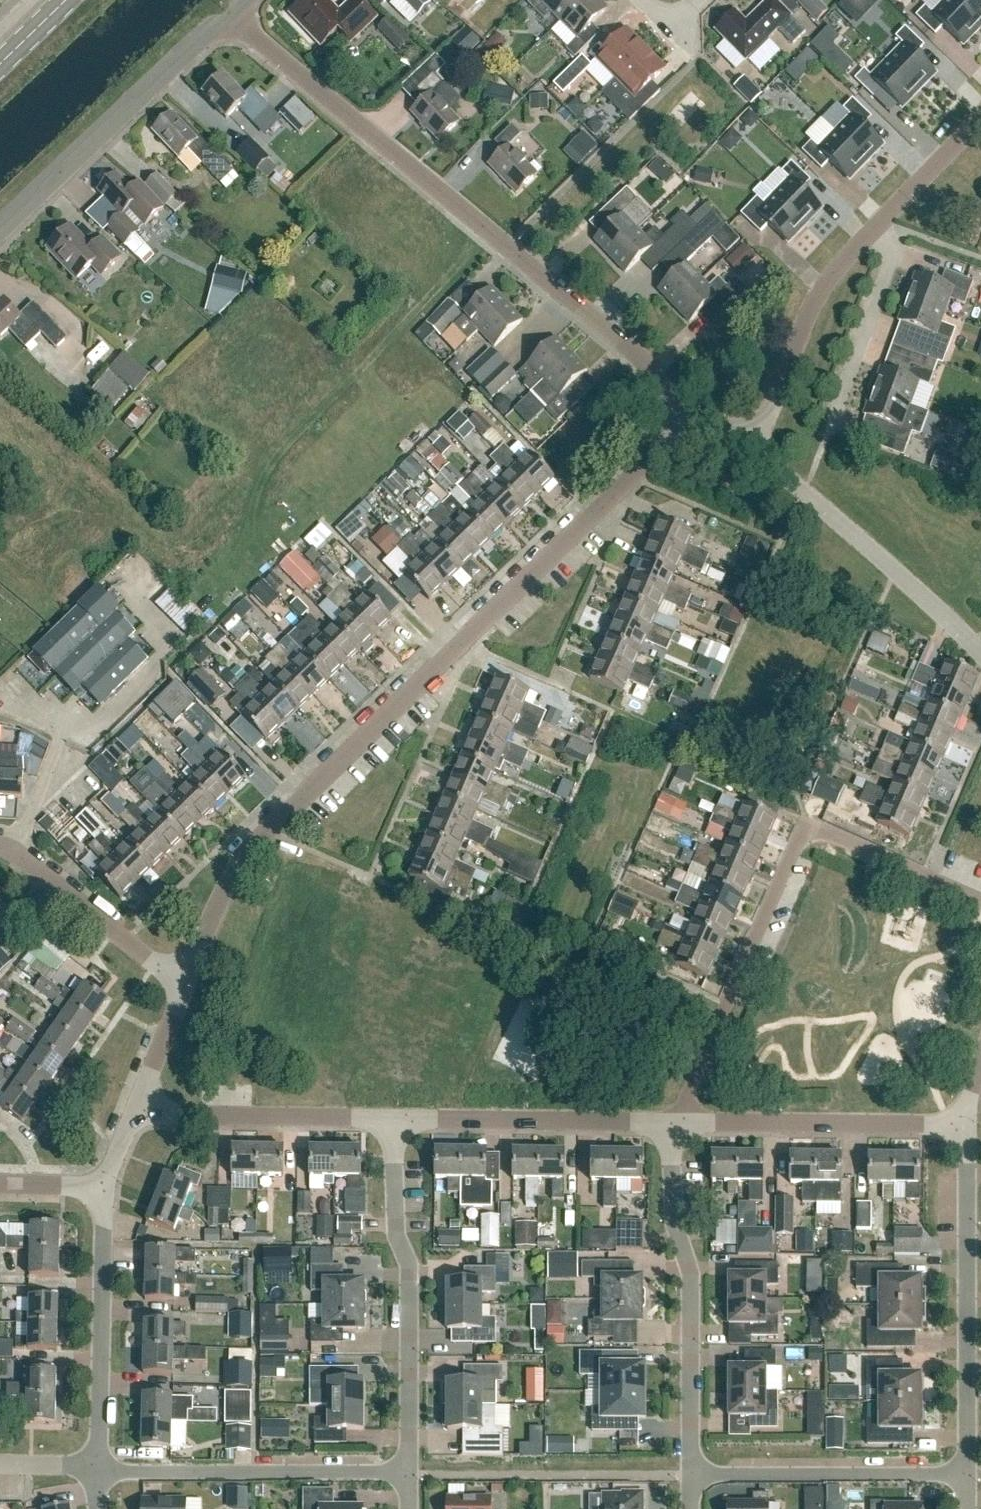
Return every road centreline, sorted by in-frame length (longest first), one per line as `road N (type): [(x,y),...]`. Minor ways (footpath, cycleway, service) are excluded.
road 1 (residential): [(183,985),(228,884),(255,843),(680,427)]
road 2 (residential): [(680,427),(668,393),(628,344),(239,21)]
road 3 (residential): [(676,1122),(803,823),(980,899)]
road 4 (residential): [(410,1473),(409,1267),(396,1233),(396,1118)]
road 5 (residential): [(689,1475),(690,1274),(674,1225),(676,1122)]
road 6 (residential): [(966,1472),(962,1122)]
road 7 (unclassified): [(0,226),(204,32),(239,21)]
road 8 (residential): [(410,1473),(96,1471)]
road 9 (residential): [(980,653),(753,443)]
road 10 (residential): [(676,1122),(962,1122)]
road 11 (residential): [(96,1466),(102,1185)]
road 12 (residential): [(396,1118),(676,1122)]
road 13 (residential): [(689,1475),(966,1472)]
road 14 (residential): [(131,1113),(396,1118)]
road 15 (residential): [(753,443),(809,313),(875,225)]
road 16 (residential): [(0,847),(183,985)]
road 17 (residential): [(875,225),(893,251),(829,429)]
road 18 (residential): [(875,225),(980,114)]
road 19 (residential): [(131,1113),(183,985)]

